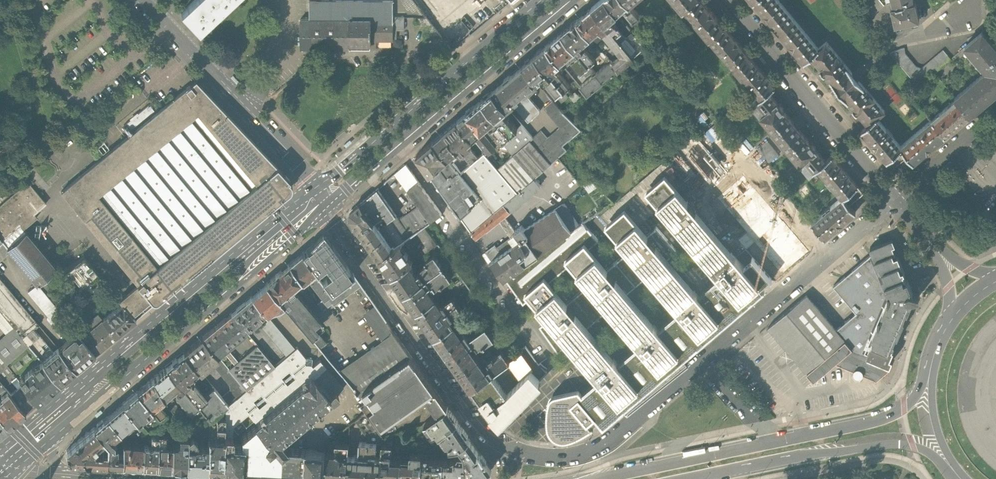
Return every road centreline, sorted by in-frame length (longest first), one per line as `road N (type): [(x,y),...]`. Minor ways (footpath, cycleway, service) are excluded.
road 1 (unclassified): [(322,195),(484,433),(510,449),(560,458),(613,438),(895,201)]
road 2 (primary): [(936,350),(918,394),(887,418),(603,478)]
road 3 (secondary): [(322,195),(348,189),(571,0)]
road 4 (secondary): [(543,0),(329,179),(322,195)]
road 5 (primary): [(694,478),(880,442),(924,451),(954,478)]
road 6 (tertiary): [(144,0),(322,195)]
road 7 (tertiary): [(895,201),(727,0)]
road 8 (secondary): [(99,382),(118,381),(244,277),(248,257)]
road 9 (secondary): [(248,257),(228,259),(104,365),(99,382)]
road 10 (primary): [(936,350),(935,424),(965,478)]

